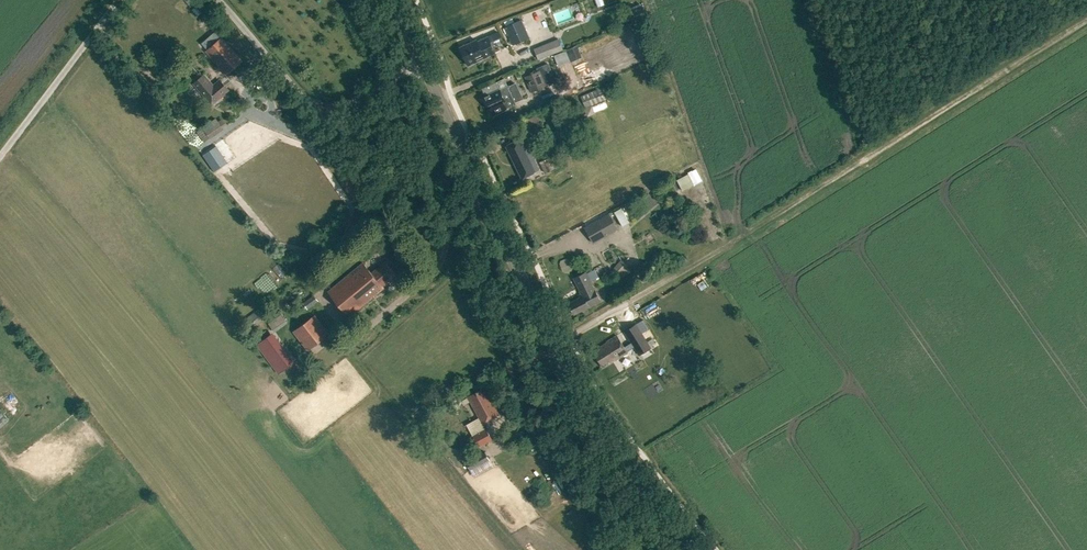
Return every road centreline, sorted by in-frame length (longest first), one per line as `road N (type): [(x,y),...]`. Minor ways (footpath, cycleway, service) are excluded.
road 1 (track): [(570,334),(1086,19)]
road 2 (tertiary): [(692,549),(586,403),(422,63)]
road 3 (unclassified): [(422,63),(357,101),(317,105),(217,0)]
road 4 (unclassified): [(119,0),(0,156)]

